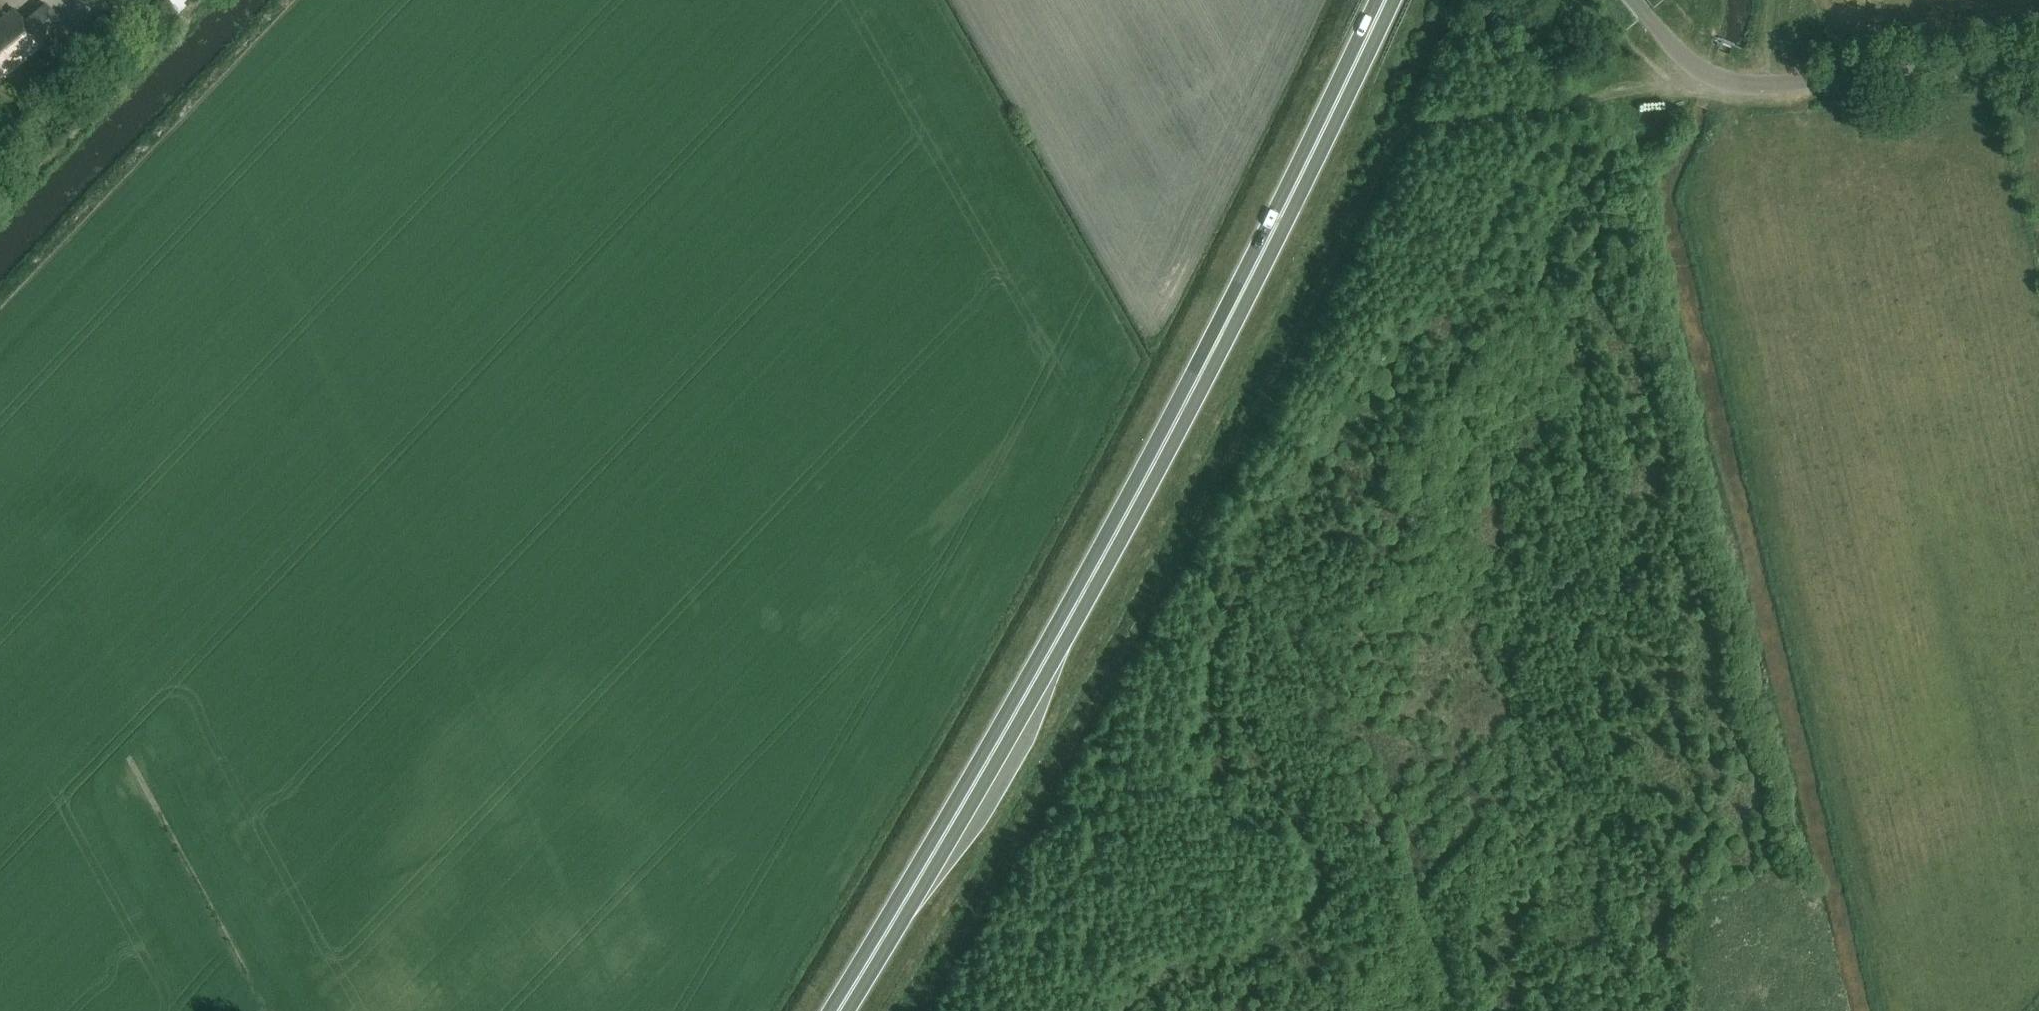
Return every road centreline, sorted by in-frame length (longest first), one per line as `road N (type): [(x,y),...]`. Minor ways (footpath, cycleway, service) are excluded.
road 1 (trunk): [(838,1010),(1046,659),(1165,439),(1383,0)]
road 2 (unclassified): [(2038,49),(1744,84),(1702,72),(1642,9)]

